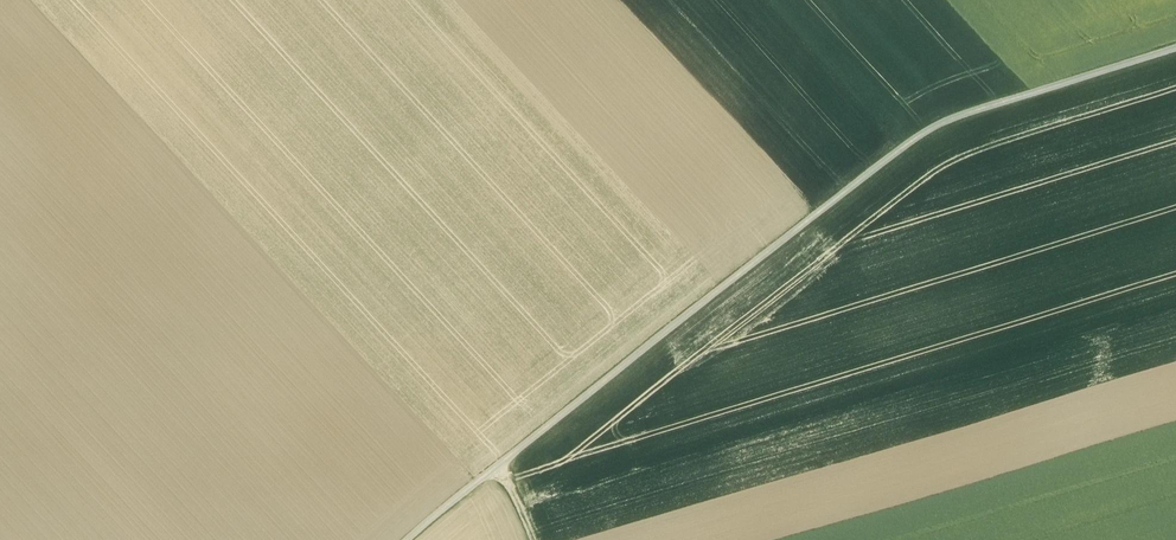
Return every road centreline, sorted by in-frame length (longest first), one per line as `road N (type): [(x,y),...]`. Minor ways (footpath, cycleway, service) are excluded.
road 1 (track): [(1175,60),(936,139),(426,539)]

